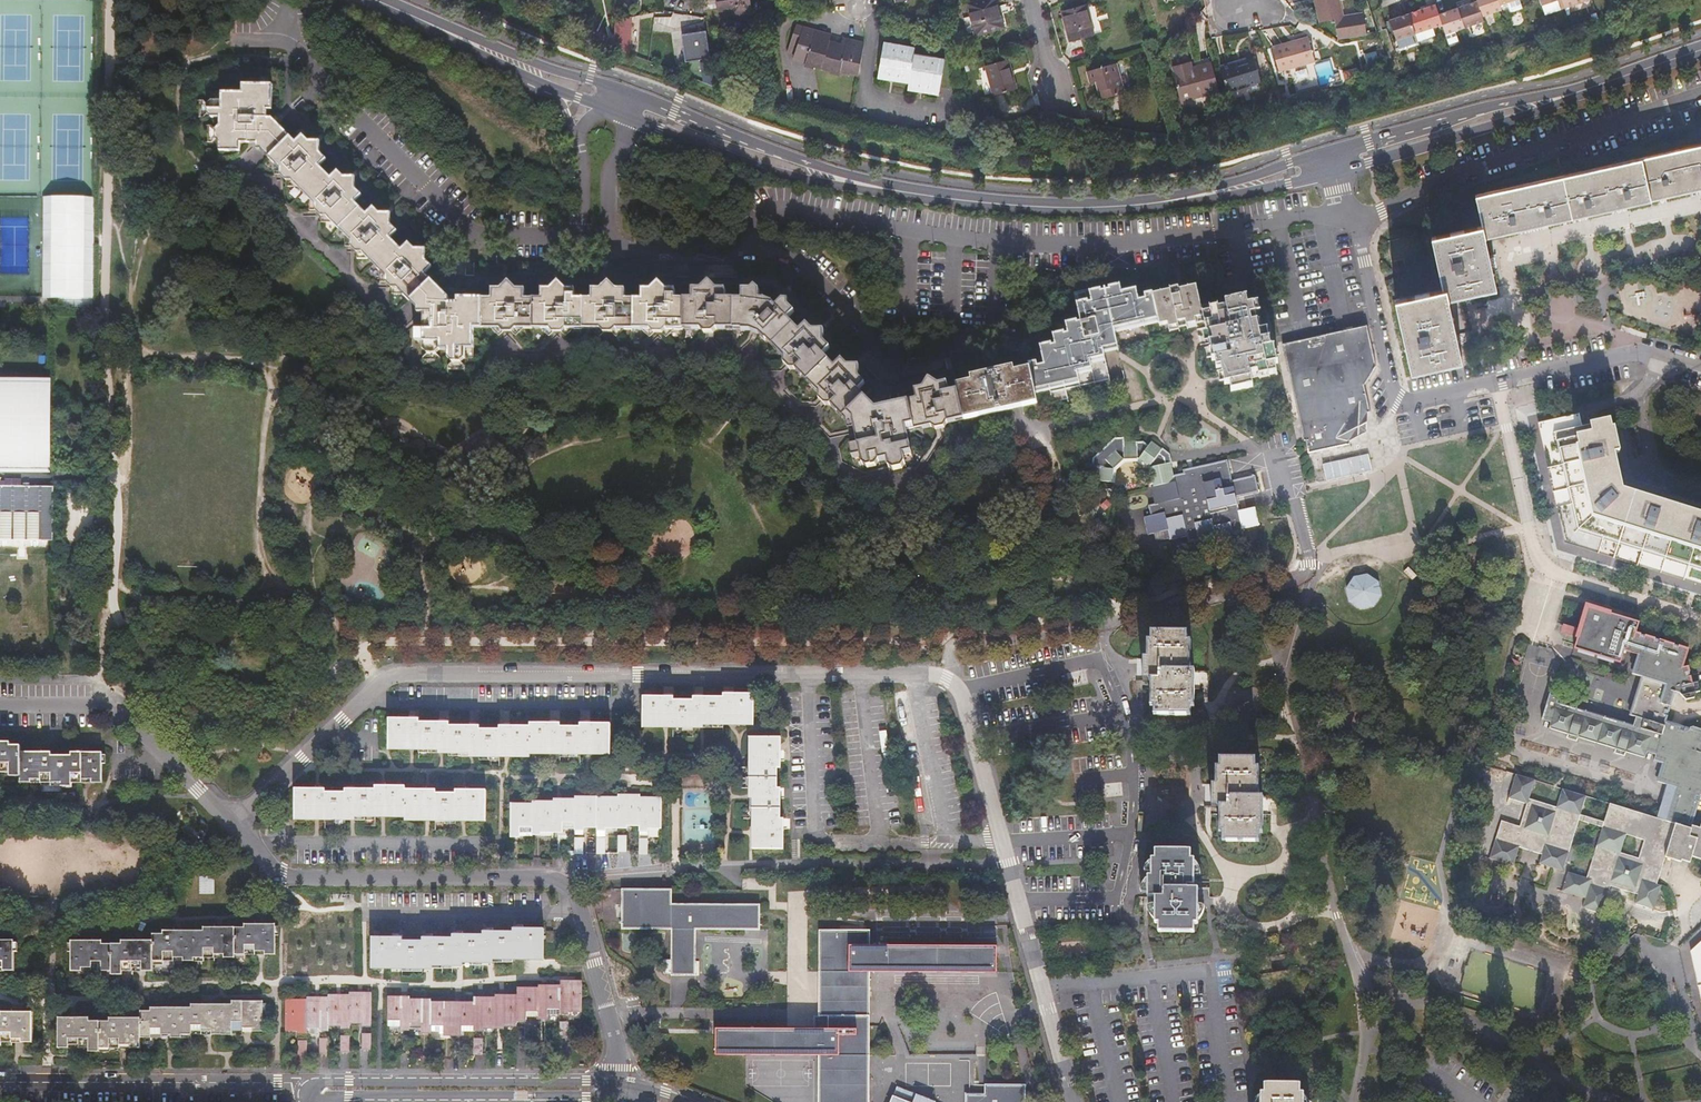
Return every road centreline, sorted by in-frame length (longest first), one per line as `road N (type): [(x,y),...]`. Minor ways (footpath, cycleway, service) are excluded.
road 1 (residential): [(229,823),(396,675),(944,681),(959,690),(1074,1101)]
road 2 (residential): [(619,1083),(574,894),(538,879),(284,878),(229,823)]
road 3 (residential): [(1700,367),(1626,357),(1399,402),(1389,393),(1330,164)]
road 4 (secondary): [(1330,164),(1108,206),(918,194)]
road 5 (secondary): [(1700,51),(1330,164)]
road 6 (secondary): [(737,135),(418,18)]
road 7 (residential): [(619,1083),(317,1081),(305,1090)]
road 8 (residential): [(0,1081),(284,1083),(305,1090)]
road 9 (secondary): [(631,117),(803,178),(918,194)]
road 10 (residential): [(331,1101),(622,1098)]
road 11 (residential): [(229,823),(128,720),(98,704),(0,704)]
road 12 (secondary): [(918,194),(737,135)]
road 13 (secondary): [(737,135),(716,135),(645,104),(605,108)]
road 14 (secondary): [(418,18),(536,82)]
road 15 (unclassified): [(616,237),(611,170),(631,117)]

